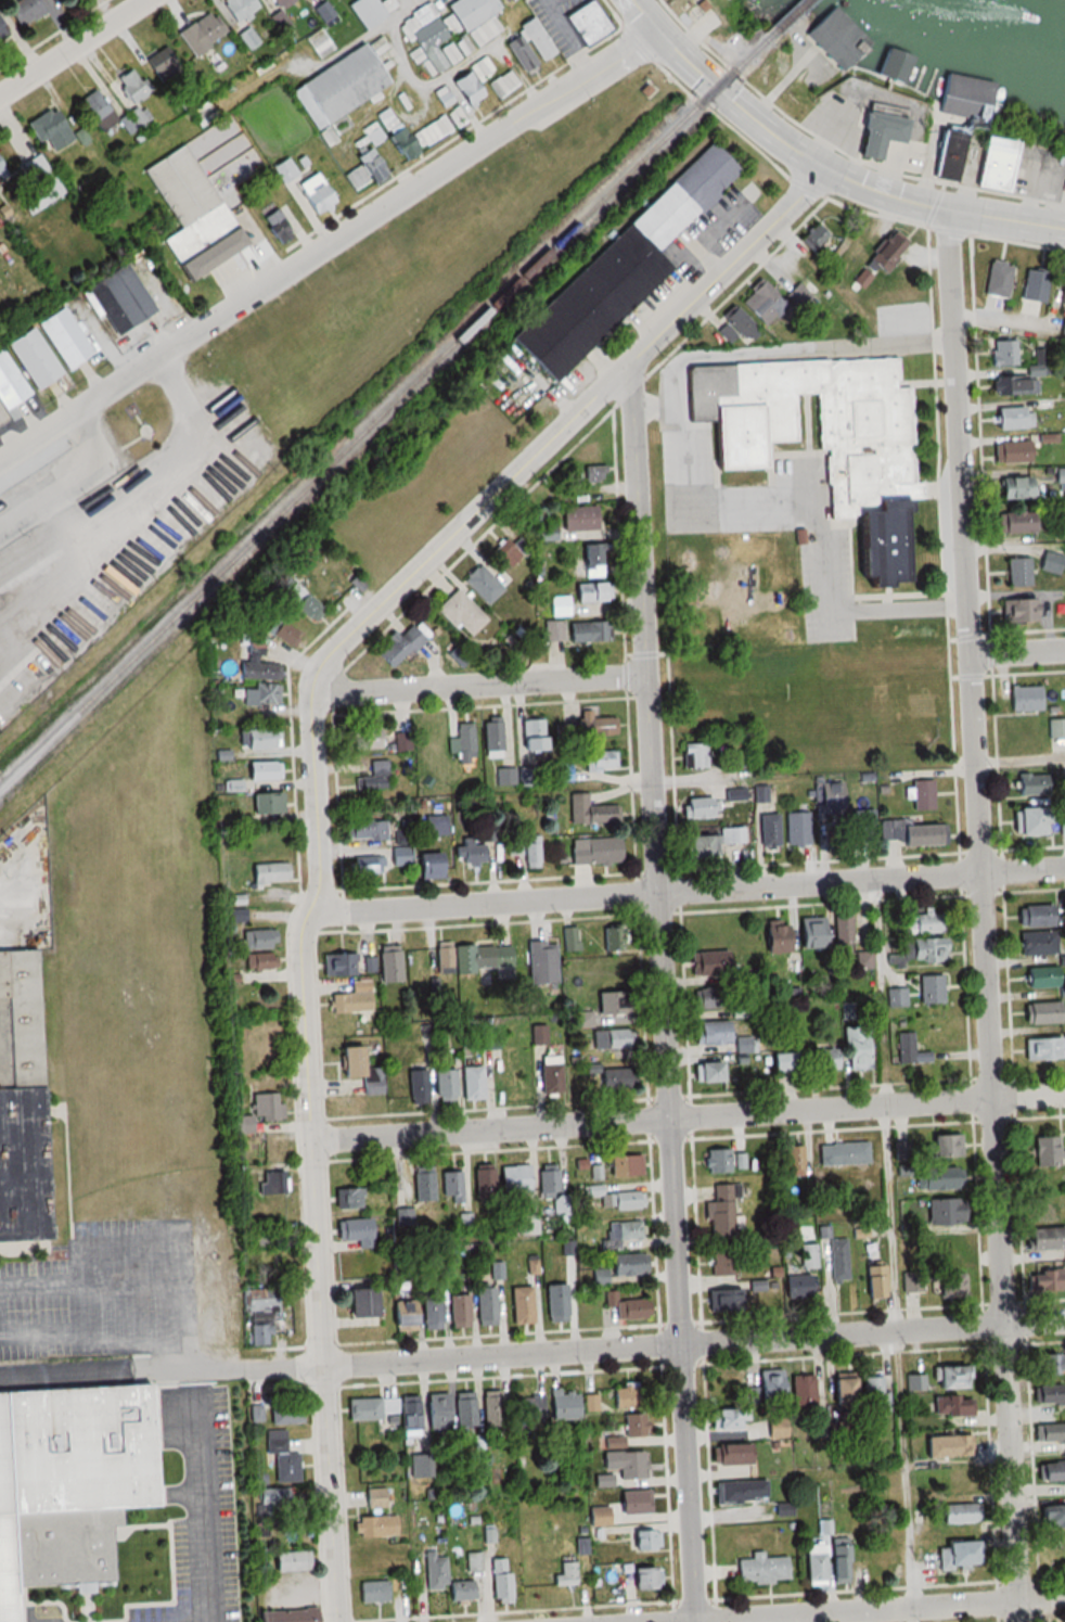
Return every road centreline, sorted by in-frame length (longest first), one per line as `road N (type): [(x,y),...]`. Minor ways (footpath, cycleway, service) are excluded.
road 1 (residential): [(1021,1621),(945,206)]
road 2 (residential): [(338,1621),(304,999),(304,928),(320,882),(306,678),(318,656),(627,368)]
road 3 (tertiary): [(697,1621),(627,368)]
road 4 (residential): [(257,1369),(1064,1319)]
road 5 (residential): [(0,459),(654,27)]
road 6 (residential): [(310,911),(1064,866)]
road 7 (residential): [(310,1138),(1064,1093)]
road 8 (tertiary): [(1064,228),(895,194),(813,163),(723,95),(633,0)]
road 9 (residential): [(663,1621),(1064,1599)]
road 10 (residential): [(649,675),(305,690)]
road 11 (tertiary): [(627,368),(799,195),(813,163)]
road 12 (residential): [(0,93),(142,0)]

